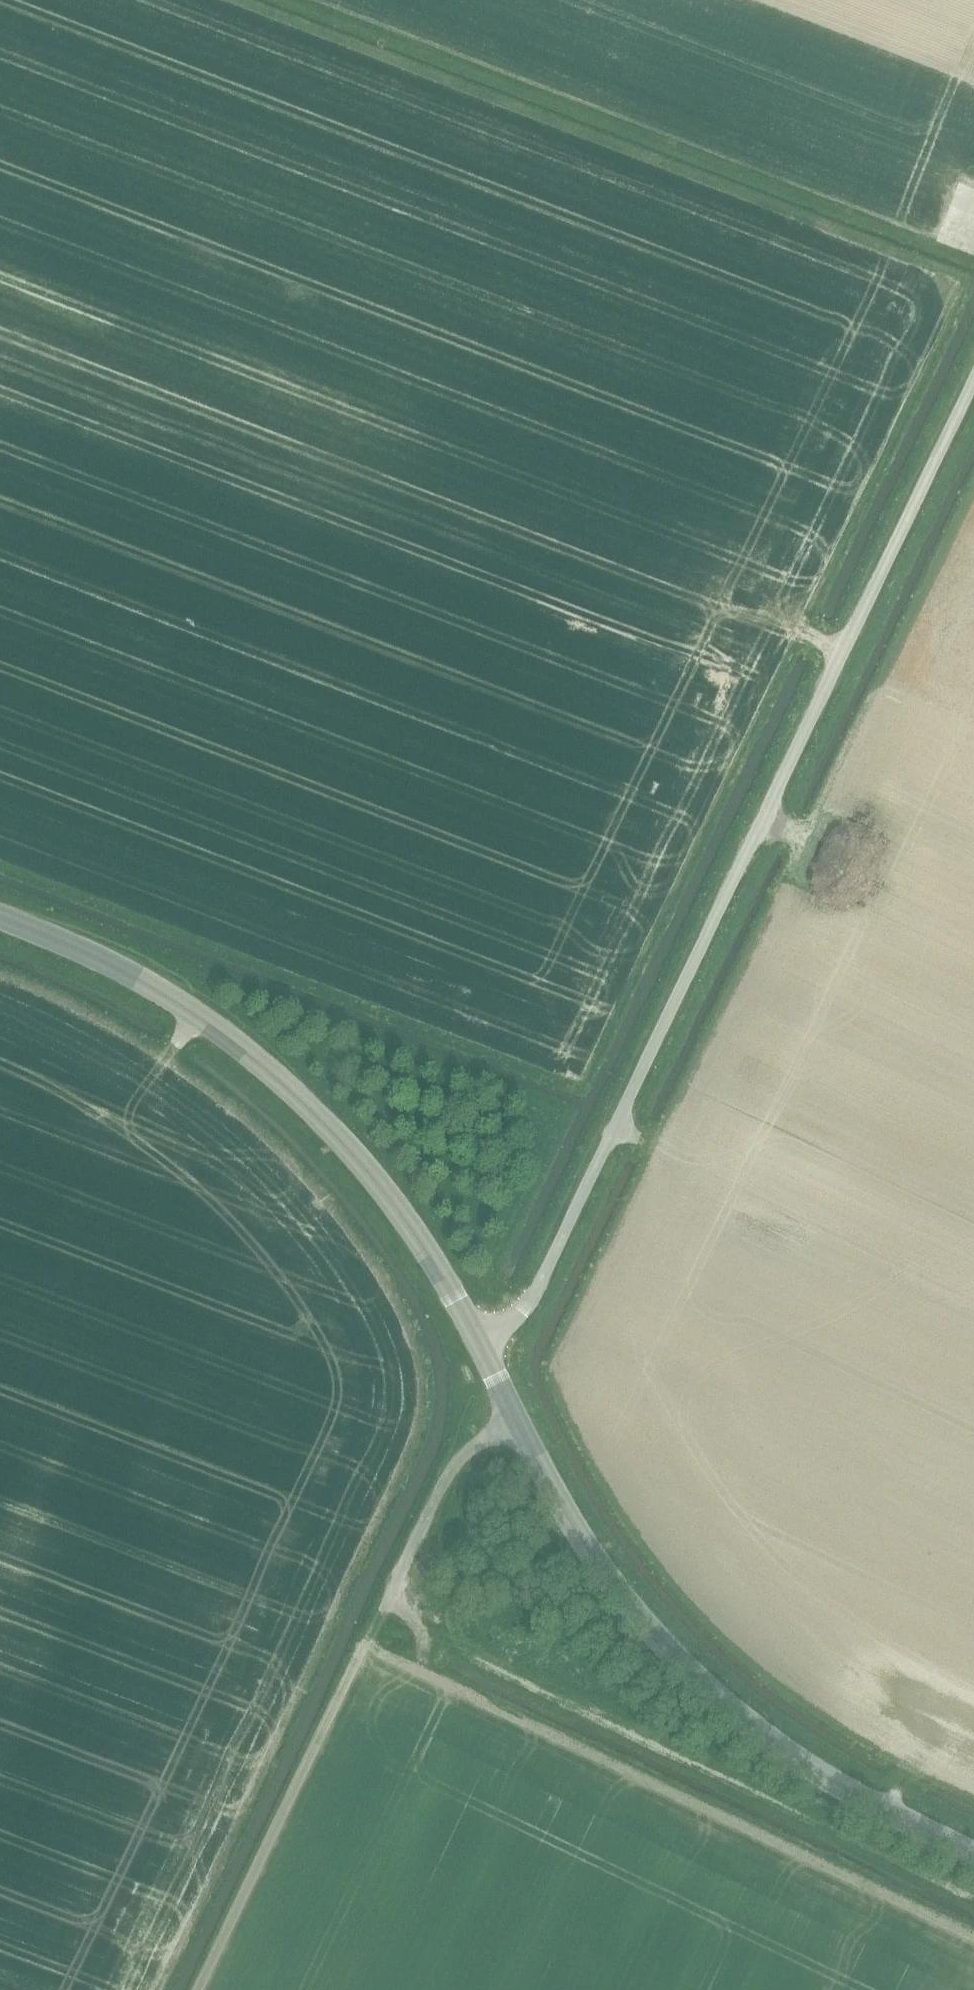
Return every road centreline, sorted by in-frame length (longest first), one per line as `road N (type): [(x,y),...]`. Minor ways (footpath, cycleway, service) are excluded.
road 1 (unclassified): [(478,1342),(535,1299),(973,383)]
road 2 (tertiary): [(973,1853),(782,1749),(656,1634),(558,1500),(478,1342)]
road 3 (tertiary): [(478,1342),(387,1196),(314,1112),(233,1040),(101,957),(0,916)]

